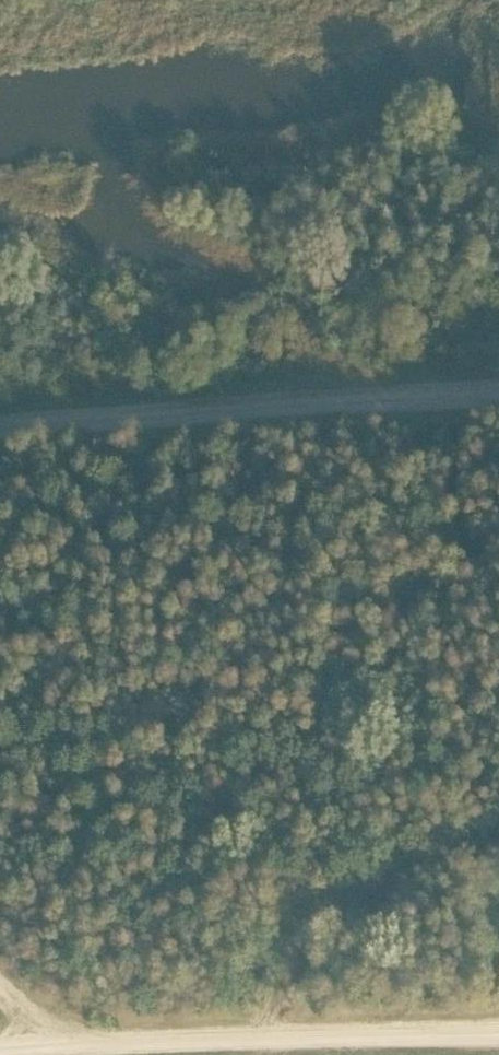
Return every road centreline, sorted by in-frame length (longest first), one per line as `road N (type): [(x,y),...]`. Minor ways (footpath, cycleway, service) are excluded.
road 1 (track): [(0,432),(498,400)]
road 2 (track): [(0,1052),(498,1029)]

